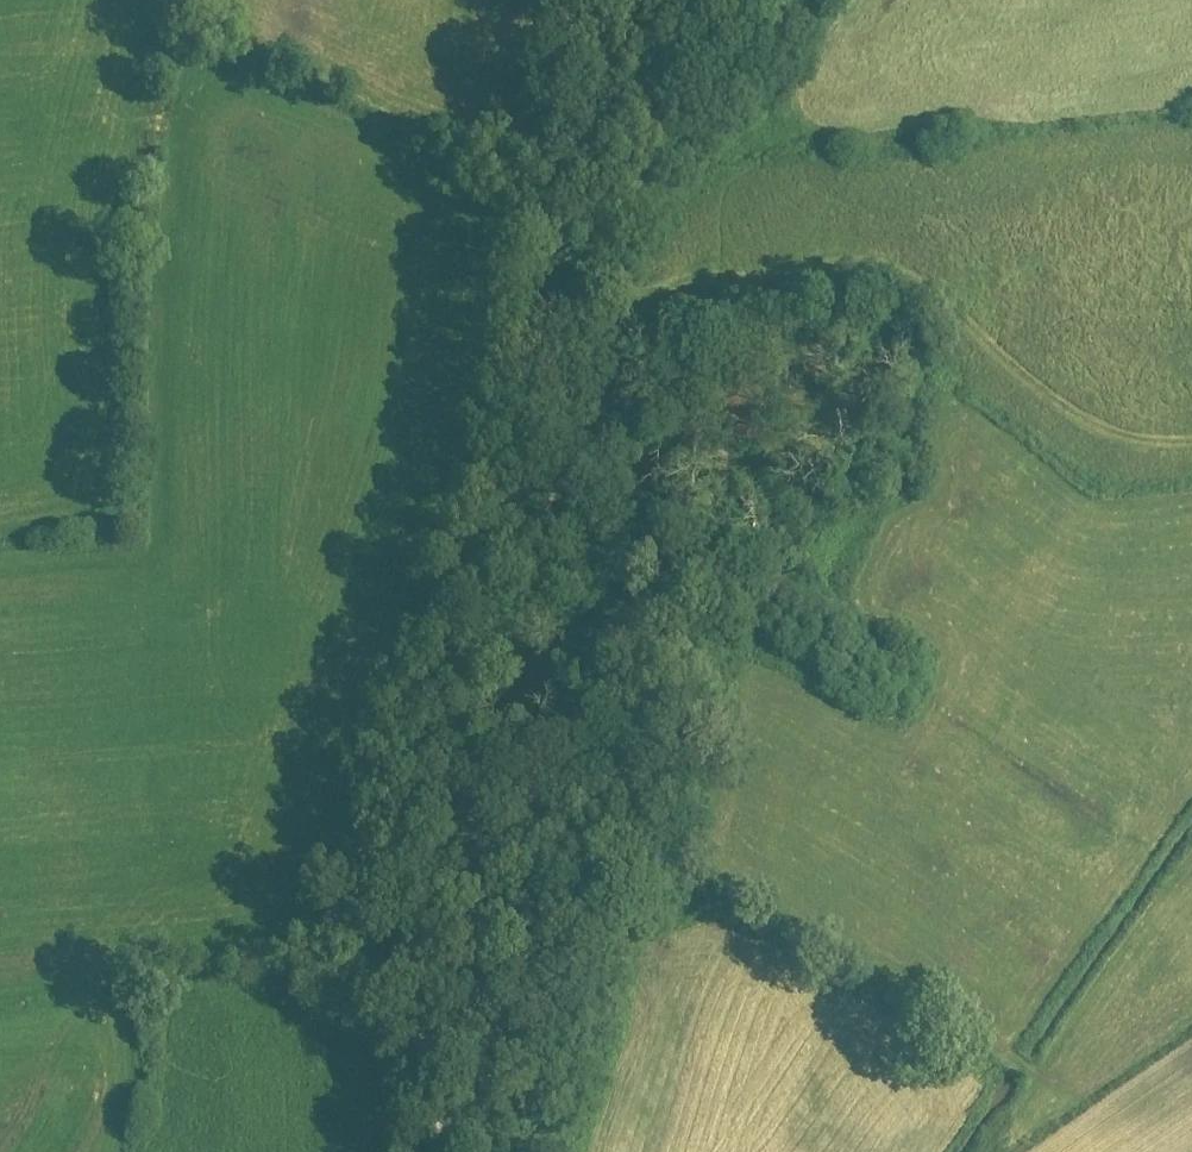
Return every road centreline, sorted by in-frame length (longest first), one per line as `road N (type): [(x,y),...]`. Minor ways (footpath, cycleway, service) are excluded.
road 1 (track): [(447,1151),(401,968),(454,739),(574,520),(615,0)]

